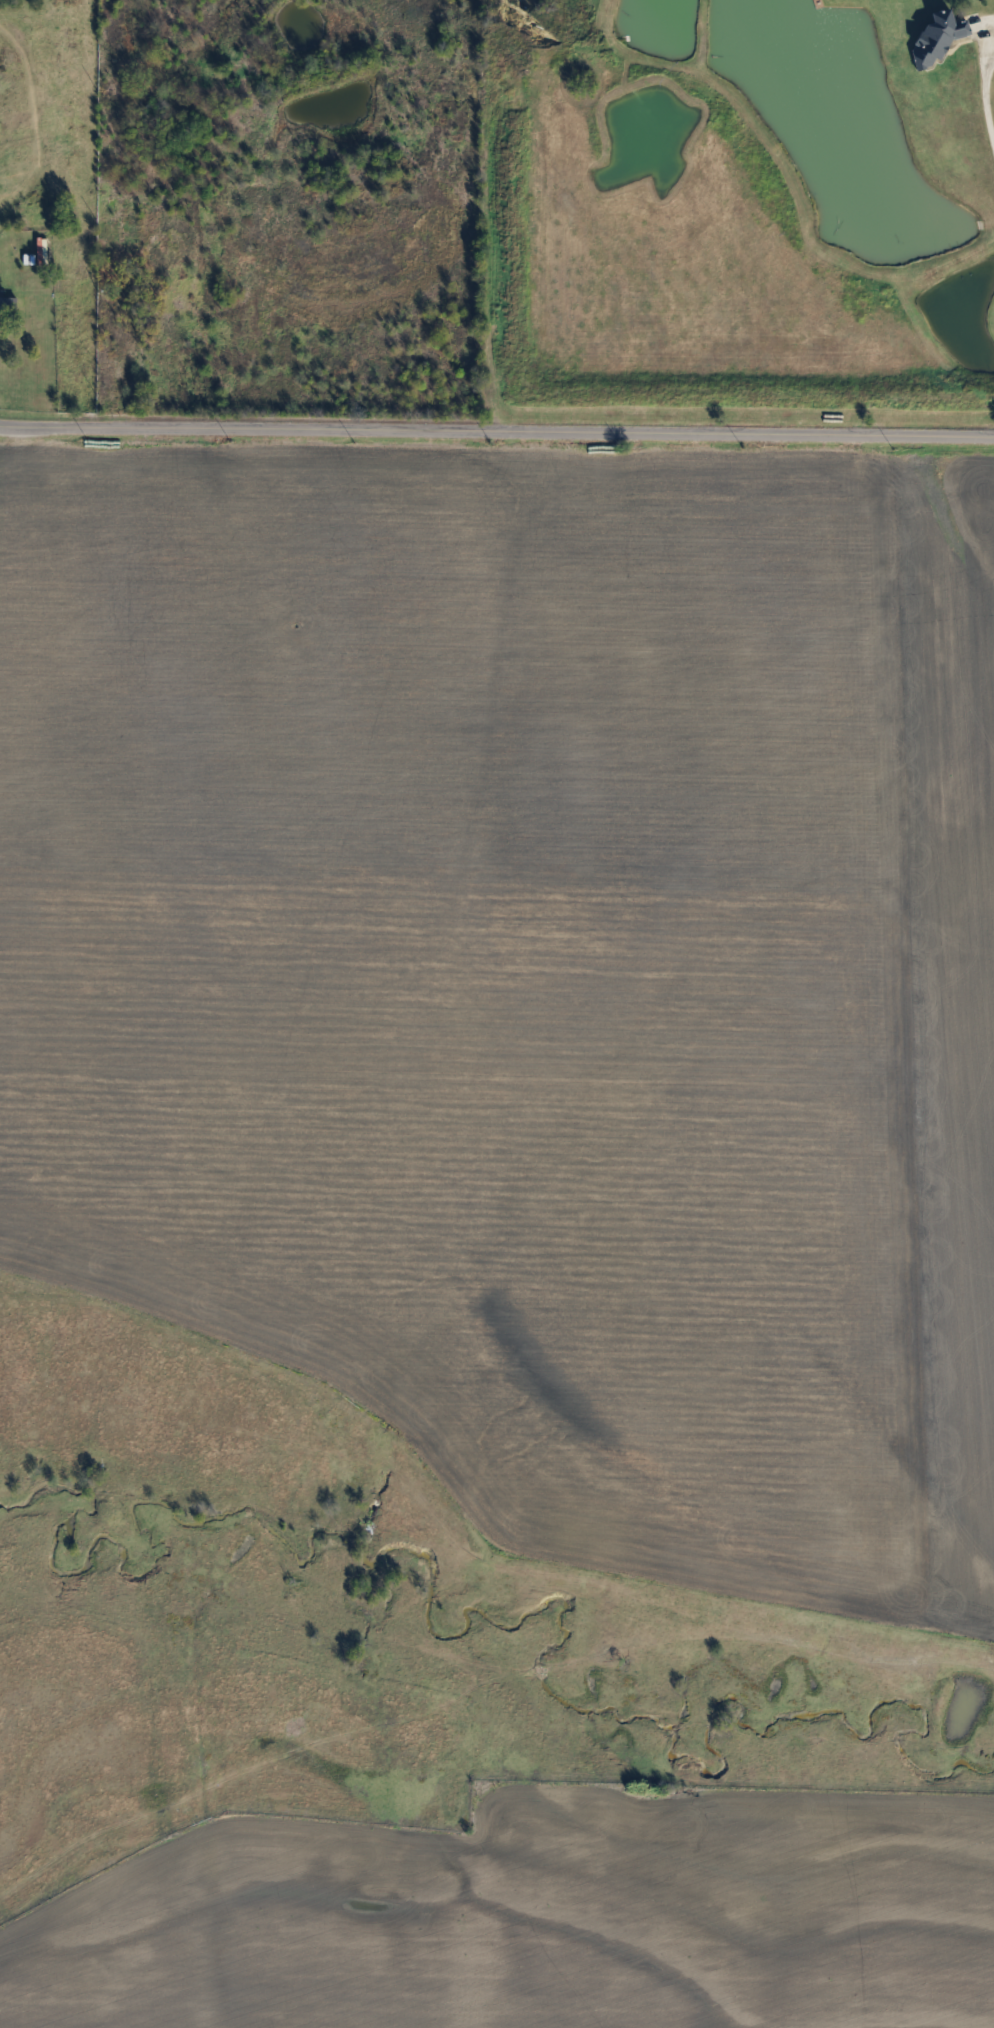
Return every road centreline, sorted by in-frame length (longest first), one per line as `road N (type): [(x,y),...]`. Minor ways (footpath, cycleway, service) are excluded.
road 1 (residential): [(993,437),(0,429)]

